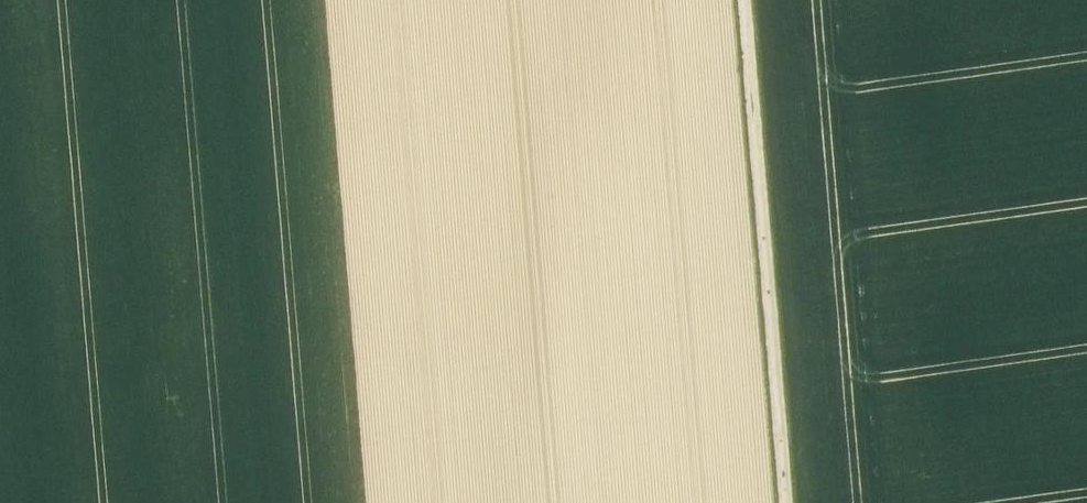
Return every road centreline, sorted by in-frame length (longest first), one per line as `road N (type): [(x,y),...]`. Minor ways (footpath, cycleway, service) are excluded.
road 1 (track): [(787,502),(745,0)]

